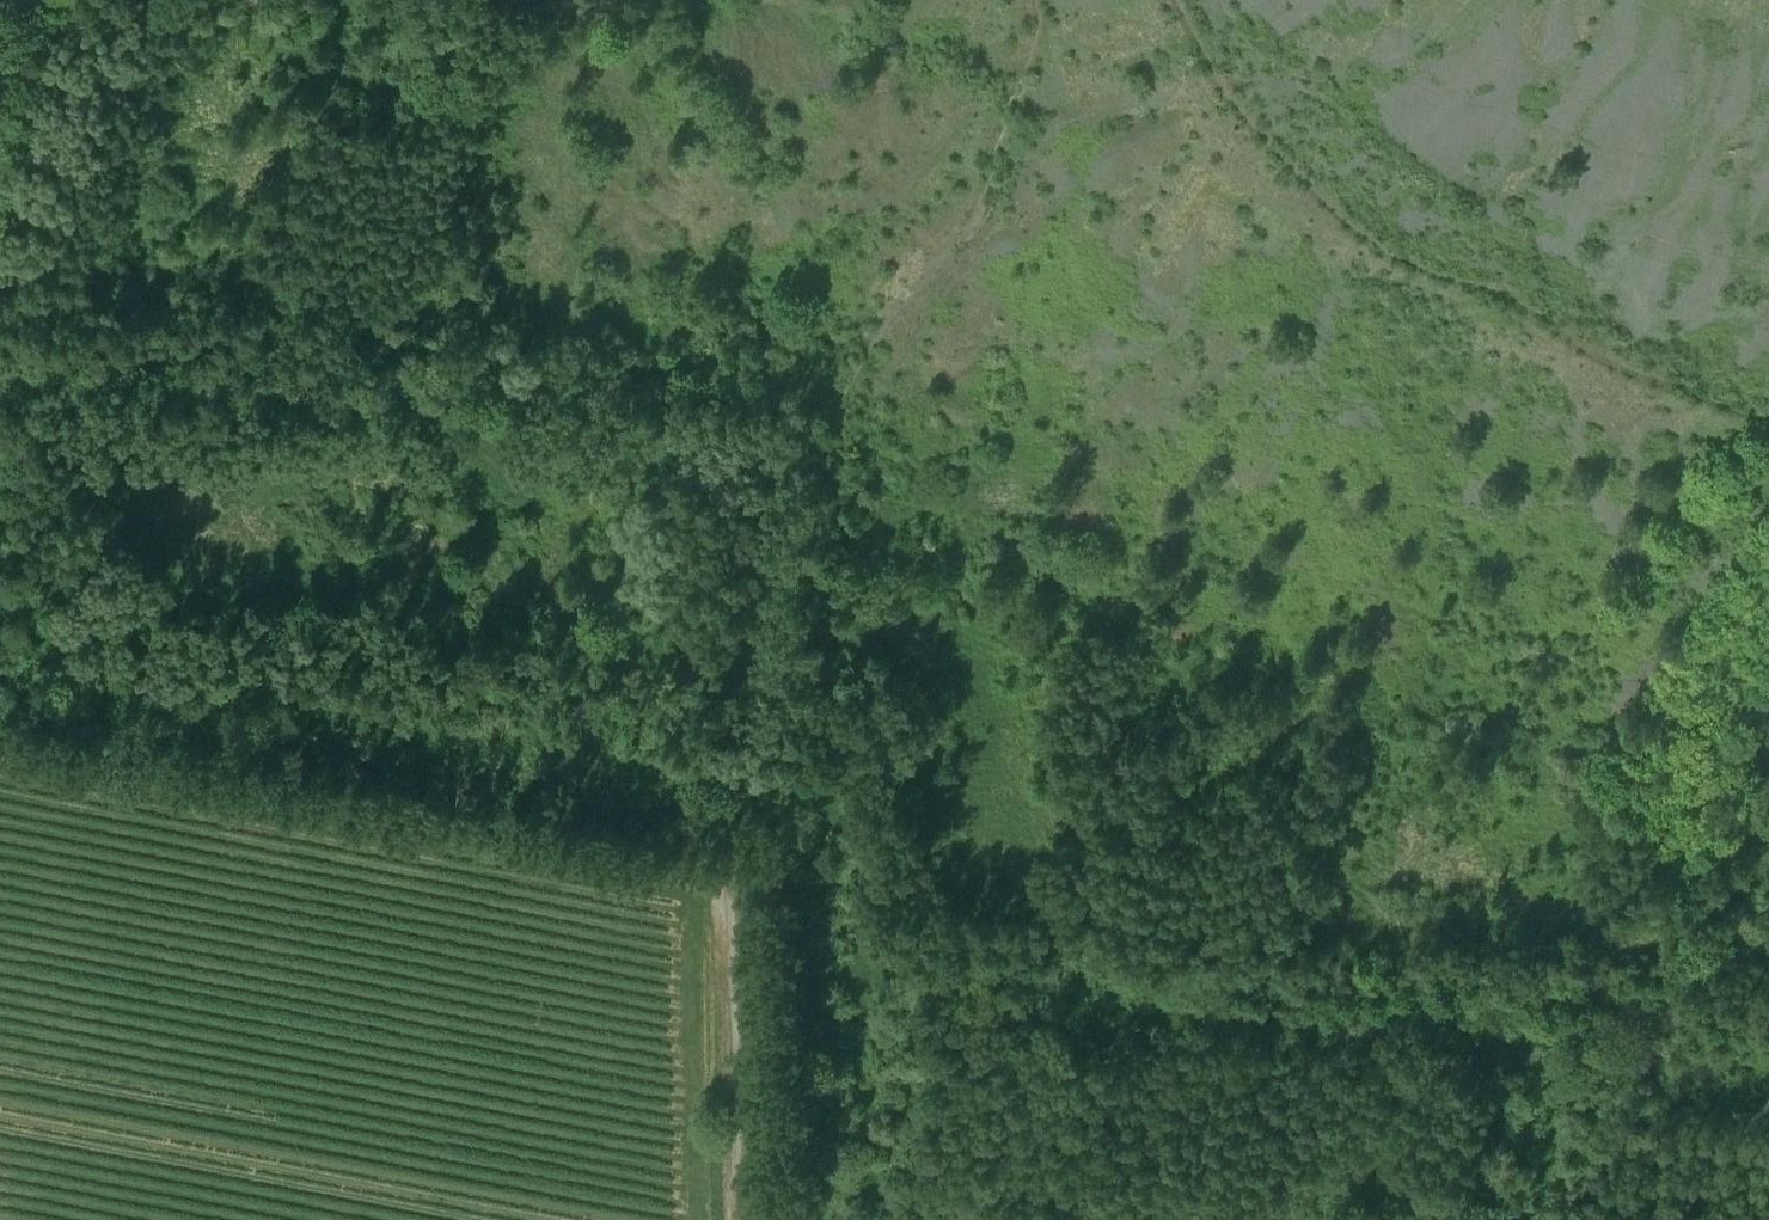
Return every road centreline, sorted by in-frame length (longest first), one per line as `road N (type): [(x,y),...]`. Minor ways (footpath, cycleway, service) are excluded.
road 1 (track): [(0,719),(311,761),(644,838),(708,869),(726,901),(738,1219)]

